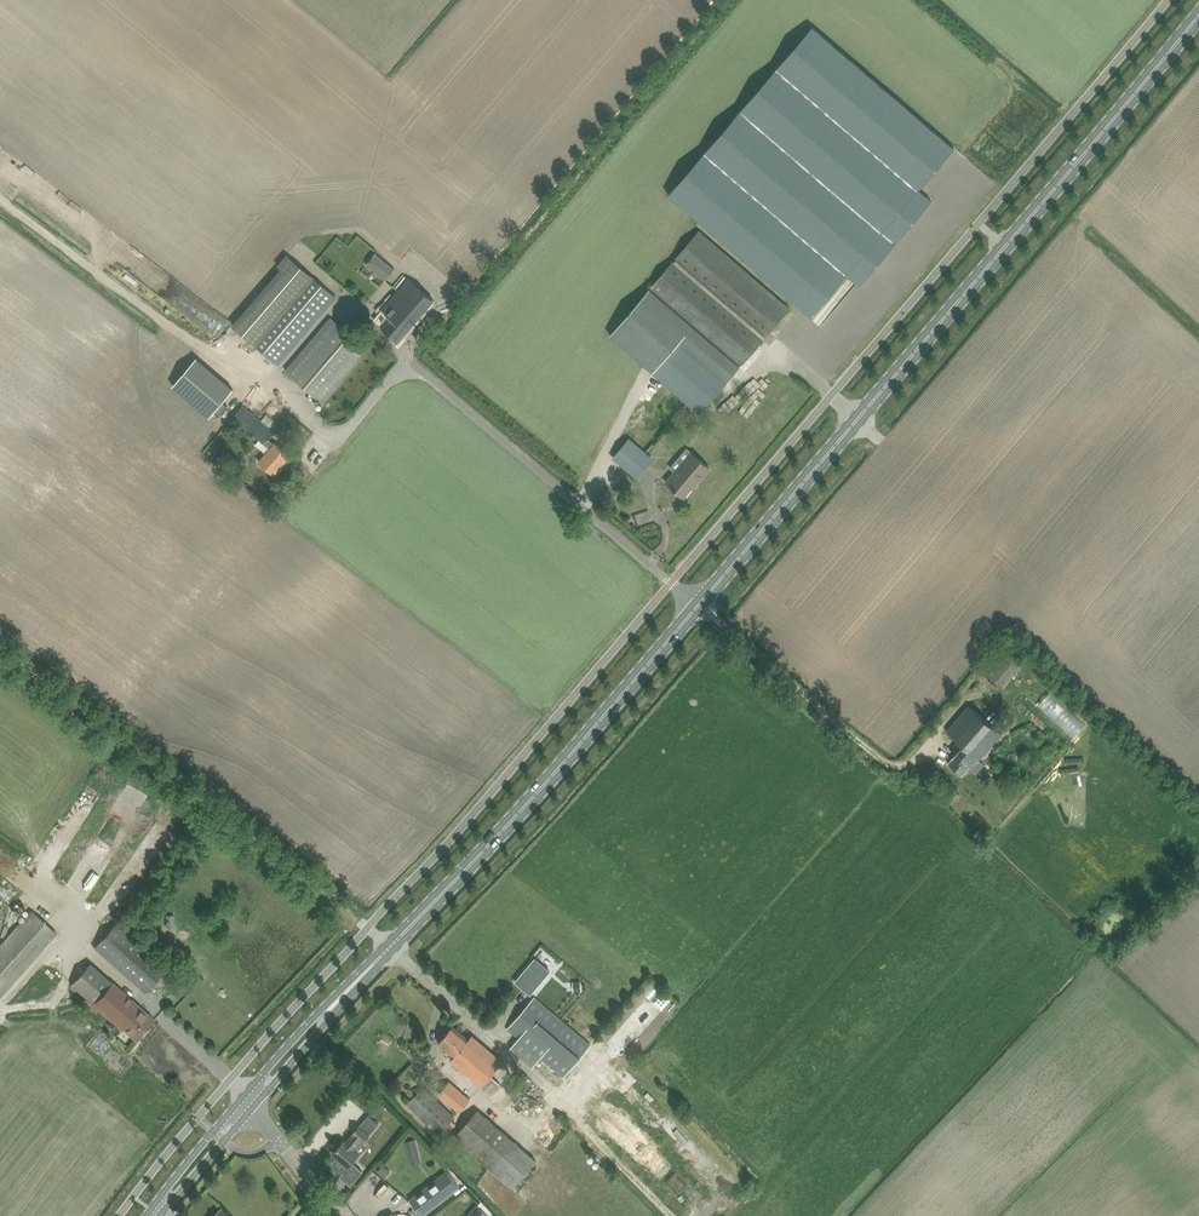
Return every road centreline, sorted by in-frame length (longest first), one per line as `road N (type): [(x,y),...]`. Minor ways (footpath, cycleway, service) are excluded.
road 1 (primary): [(1198,12),(696,606)]
road 2 (unclassified): [(696,606),(412,363),(321,463)]
road 3 (track): [(0,653),(368,927)]
road 4 (primary): [(696,606),(390,945)]
road 5 (primary): [(254,1105),(390,945)]
road 6 (primary): [(390,945),(245,1093)]
road 7 (primary): [(245,1093),(145,1215)]
road 8 (primary): [(159,1215),(254,1105)]
road 9 (unclassified): [(338,1215),(254,1105)]

